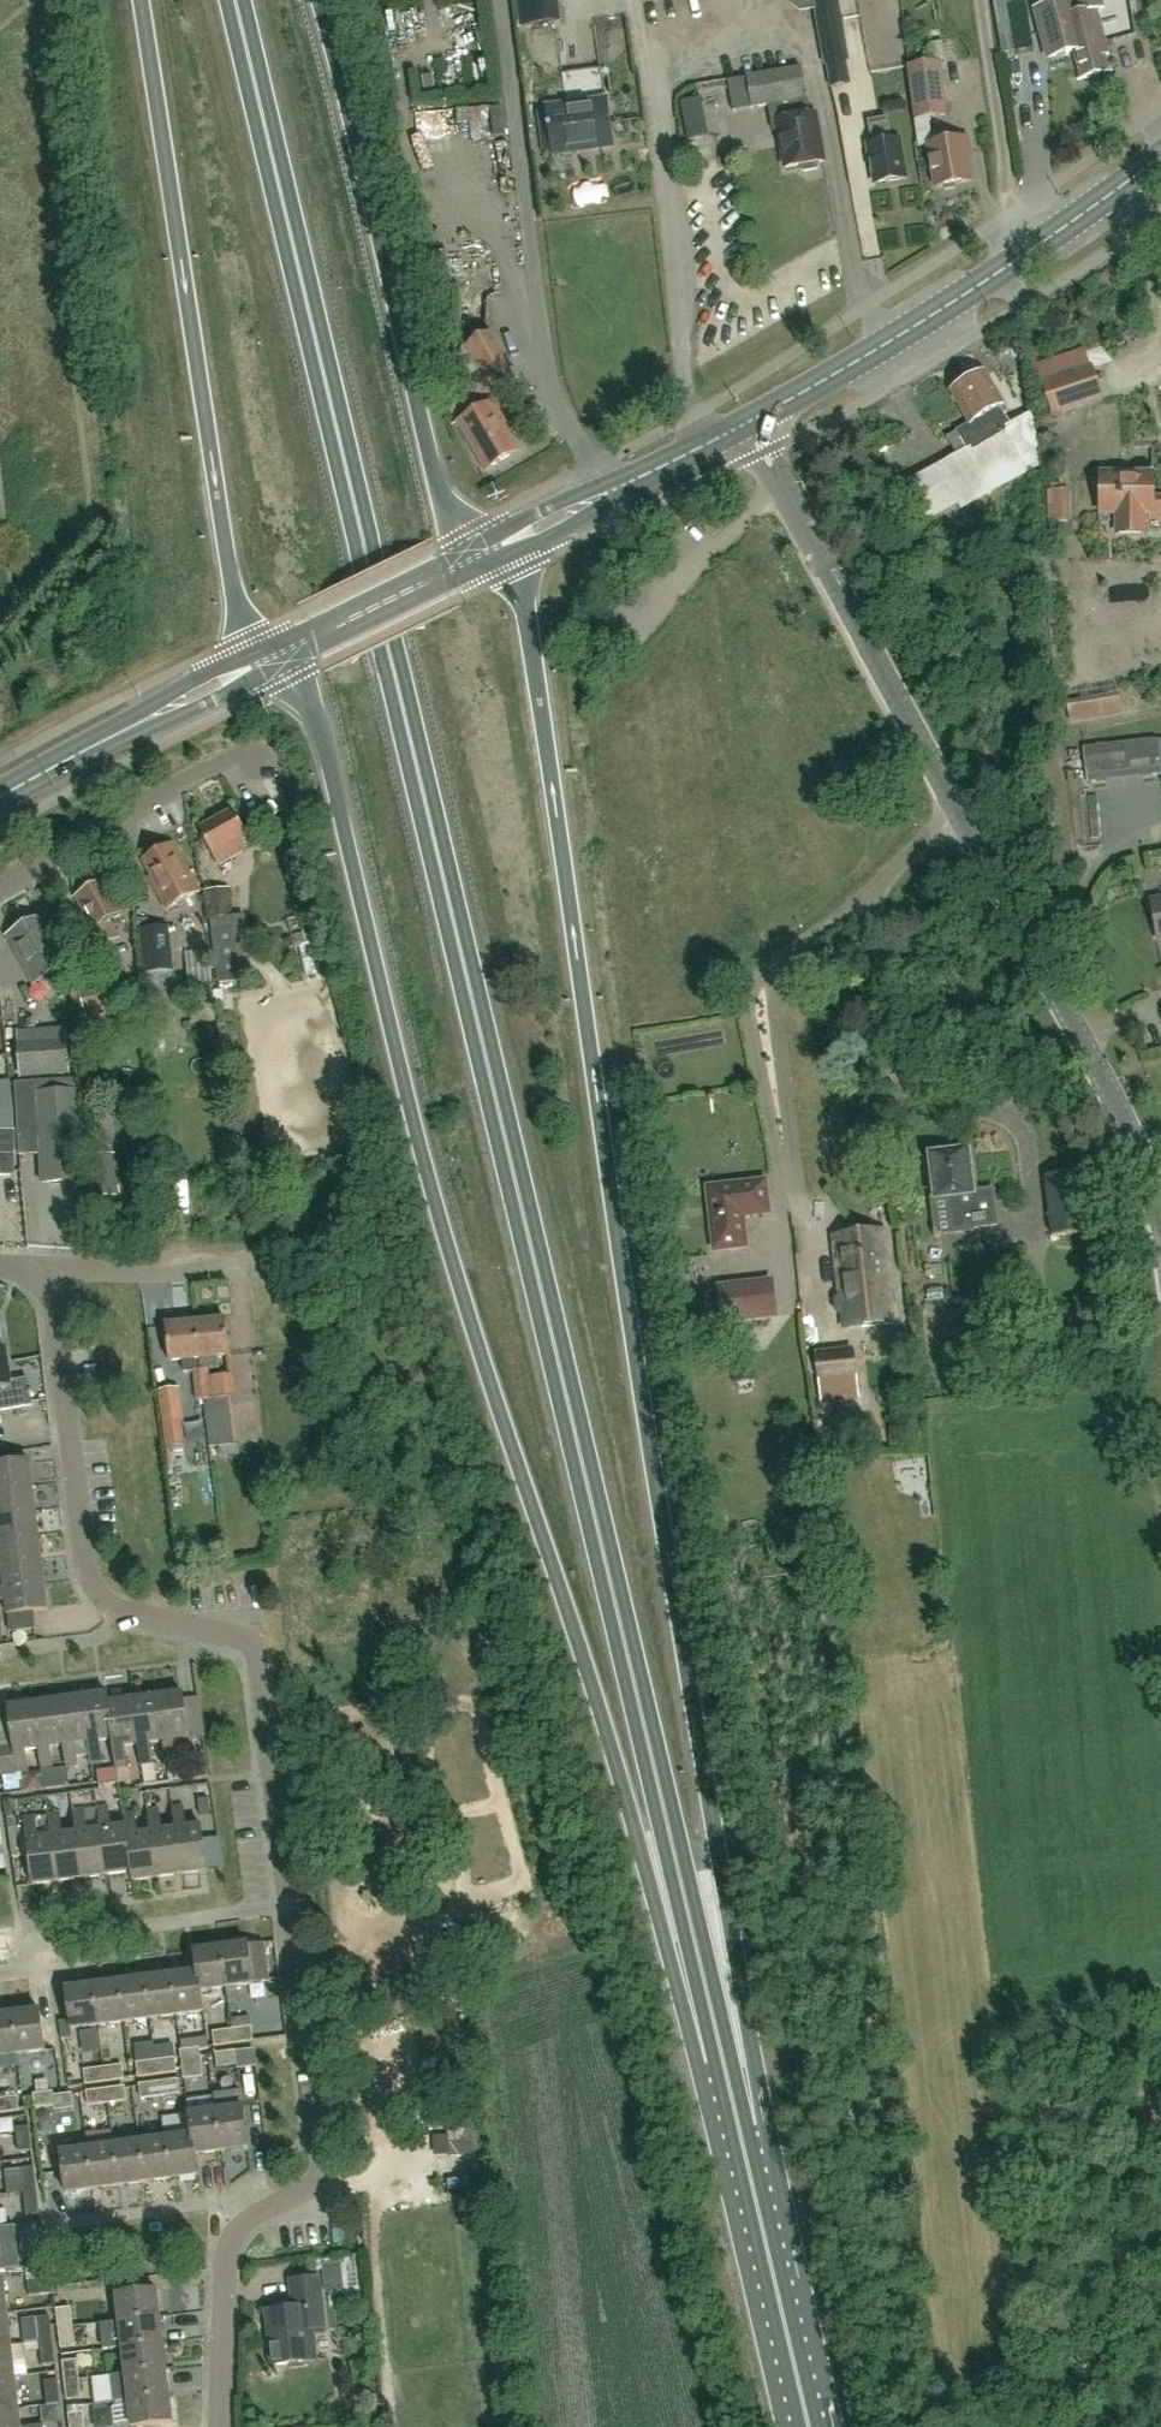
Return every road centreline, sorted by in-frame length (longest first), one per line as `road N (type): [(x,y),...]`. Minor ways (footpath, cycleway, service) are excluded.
road 1 (trunk): [(731,2093),(235,0)]
road 2 (trunk): [(731,2093),(715,1838),(526,613),(502,545)]
road 3 (trunk): [(285,650),(319,725),(421,1150),(512,1457),(641,1855),(731,2093)]
road 4 (residential): [(218,2426),(230,2238),(245,2218),(291,2199),(316,2172),(325,2144),(262,1675),(247,1640),(127,1616),(100,1598),(83,1563),(51,1280),(0,1264)]
road 5 (trunk): [(139,0),(233,588),(259,663)]
road 6 (trunk): [(470,561),(432,471),(310,0)]
road 7 (unclassified): [(793,1292),(763,990),(791,955),(869,894),(956,806)]
road 8 (residential): [(613,492),(565,419),(545,368),(501,0)]
road 9 (unclassified): [(1160,1207),(1146,1154),(956,806)]
road 10 (unclassified): [(956,806),(747,423)]
road 11 (trunk): [(808,2426),(731,2093)]
road 12 (primary): [(747,423),(1015,258)]
road 13 (primary): [(0,799),(259,663)]
road 14 (residential): [(1015,258),(982,0)]
road 15 (primary): [(285,650),(470,561)]
road 16 (primary): [(1015,258),(1160,154)]
road 17 (primary): [(613,492),(747,423)]
road 18 (primary): [(502,545),(613,492)]

